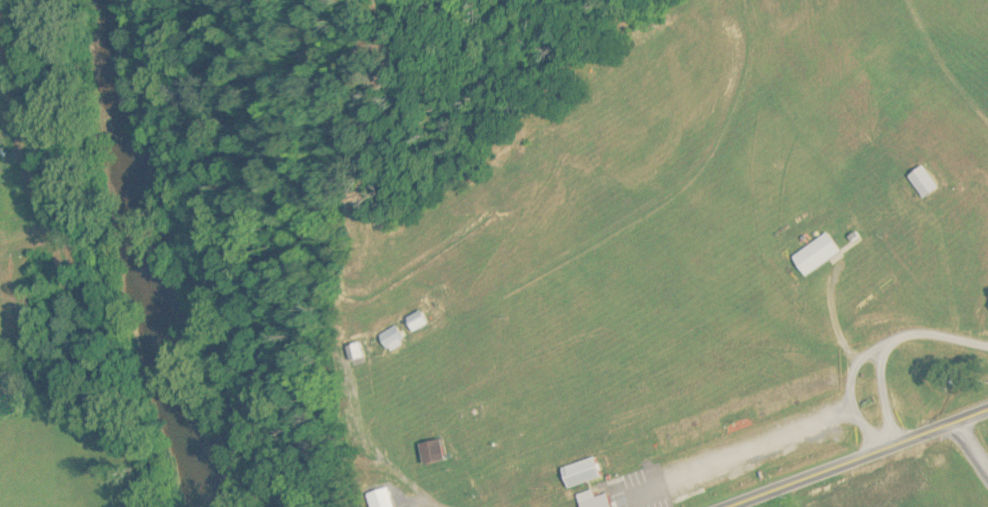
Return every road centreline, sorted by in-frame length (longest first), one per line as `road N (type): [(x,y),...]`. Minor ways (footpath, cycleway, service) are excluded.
road 1 (residential): [(285,506),(197,246),(163,99),(150,0)]
road 2 (tertiary): [(735,506),(987,414)]

